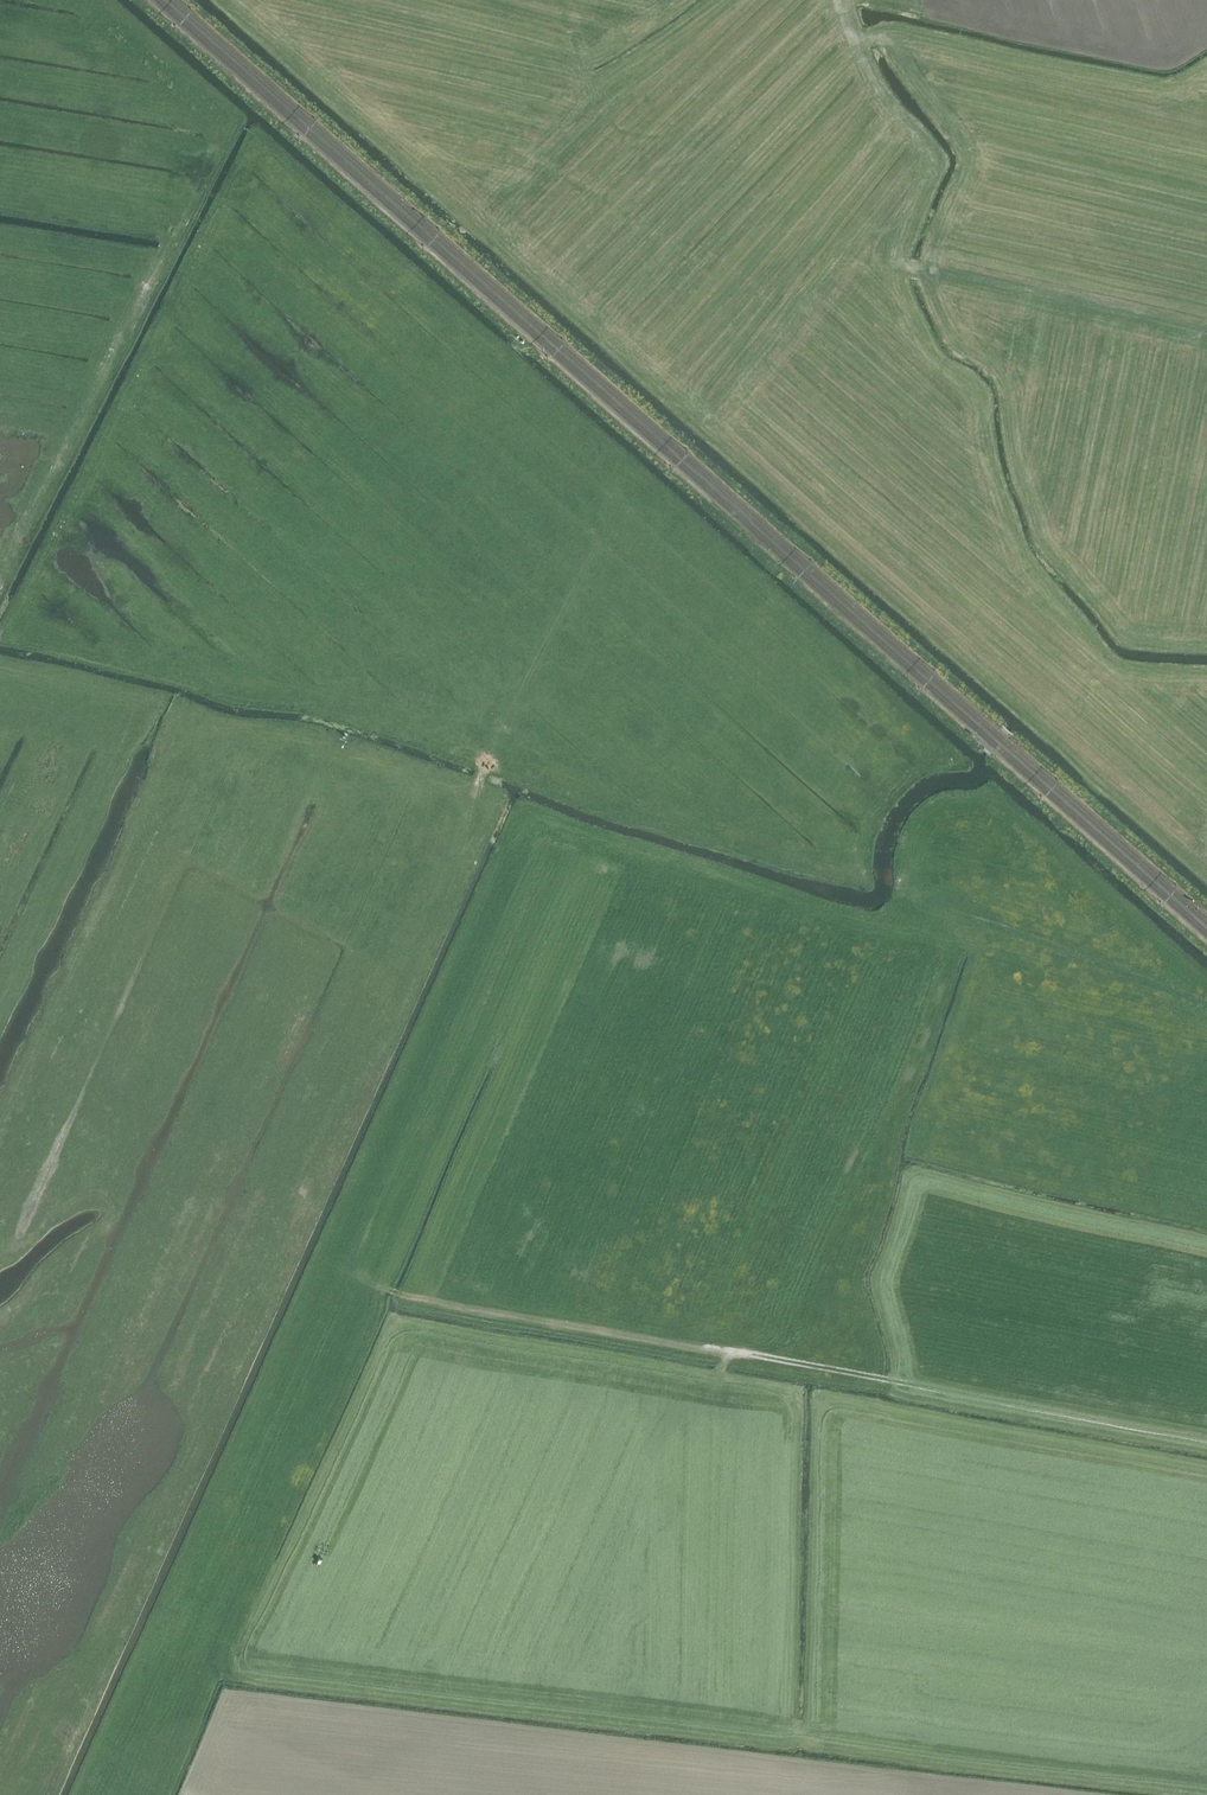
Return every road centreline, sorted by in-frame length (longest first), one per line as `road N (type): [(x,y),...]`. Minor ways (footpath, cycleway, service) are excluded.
road 1 (track): [(166,1794),(379,1291),(727,1351)]
road 2 (track): [(720,1376),(727,1351),(1206,1440)]
road 3 (track): [(940,283),(902,258),(937,157),(851,44)]

